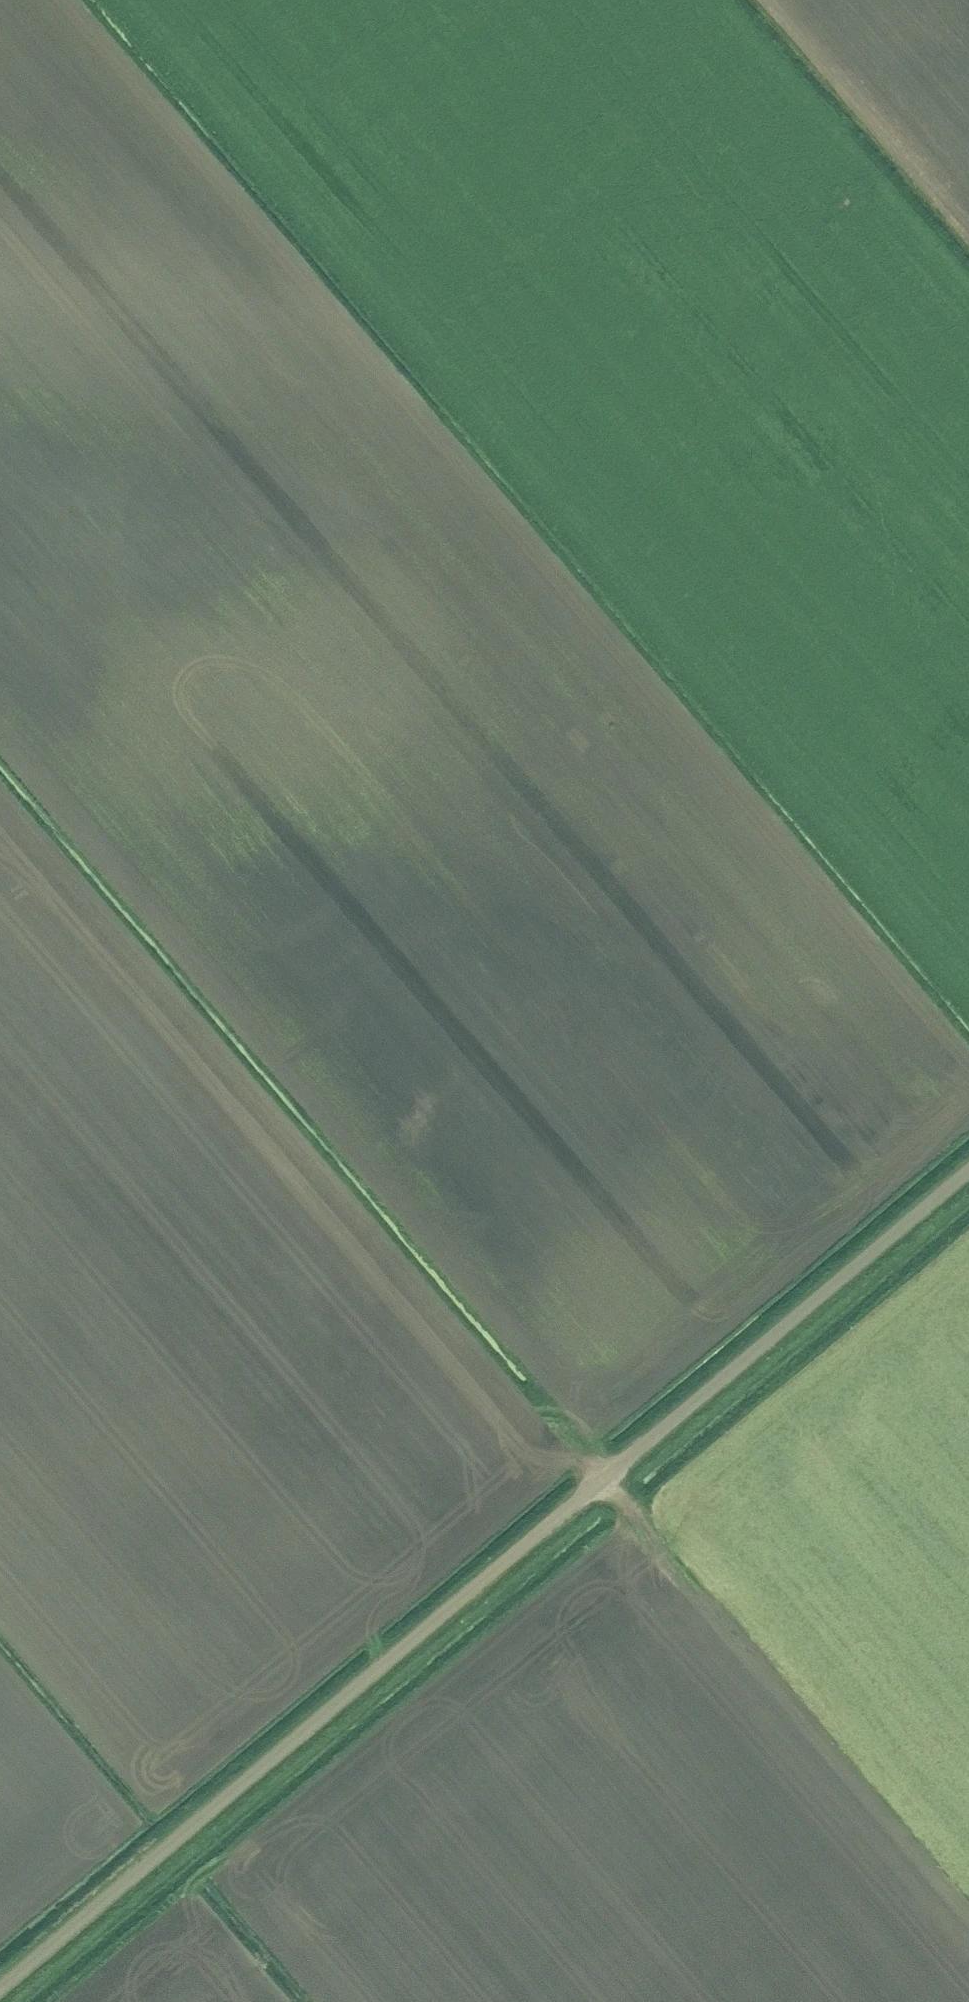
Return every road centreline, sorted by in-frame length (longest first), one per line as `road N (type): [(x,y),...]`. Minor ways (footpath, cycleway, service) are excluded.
road 1 (unclassified): [(0,1986),(968,1167)]

